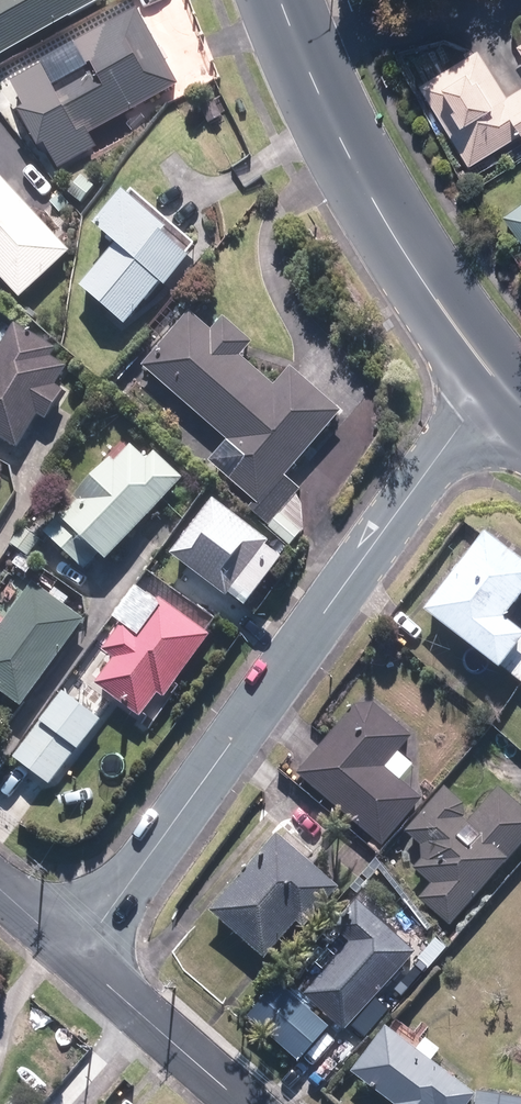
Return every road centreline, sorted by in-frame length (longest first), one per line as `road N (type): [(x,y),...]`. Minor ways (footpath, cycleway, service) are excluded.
road 1 (residential): [(75,957),(492,382)]
road 2 (secondary): [(282,0),(346,153),(492,382)]
road 3 (residential): [(75,957),(245,1103)]

